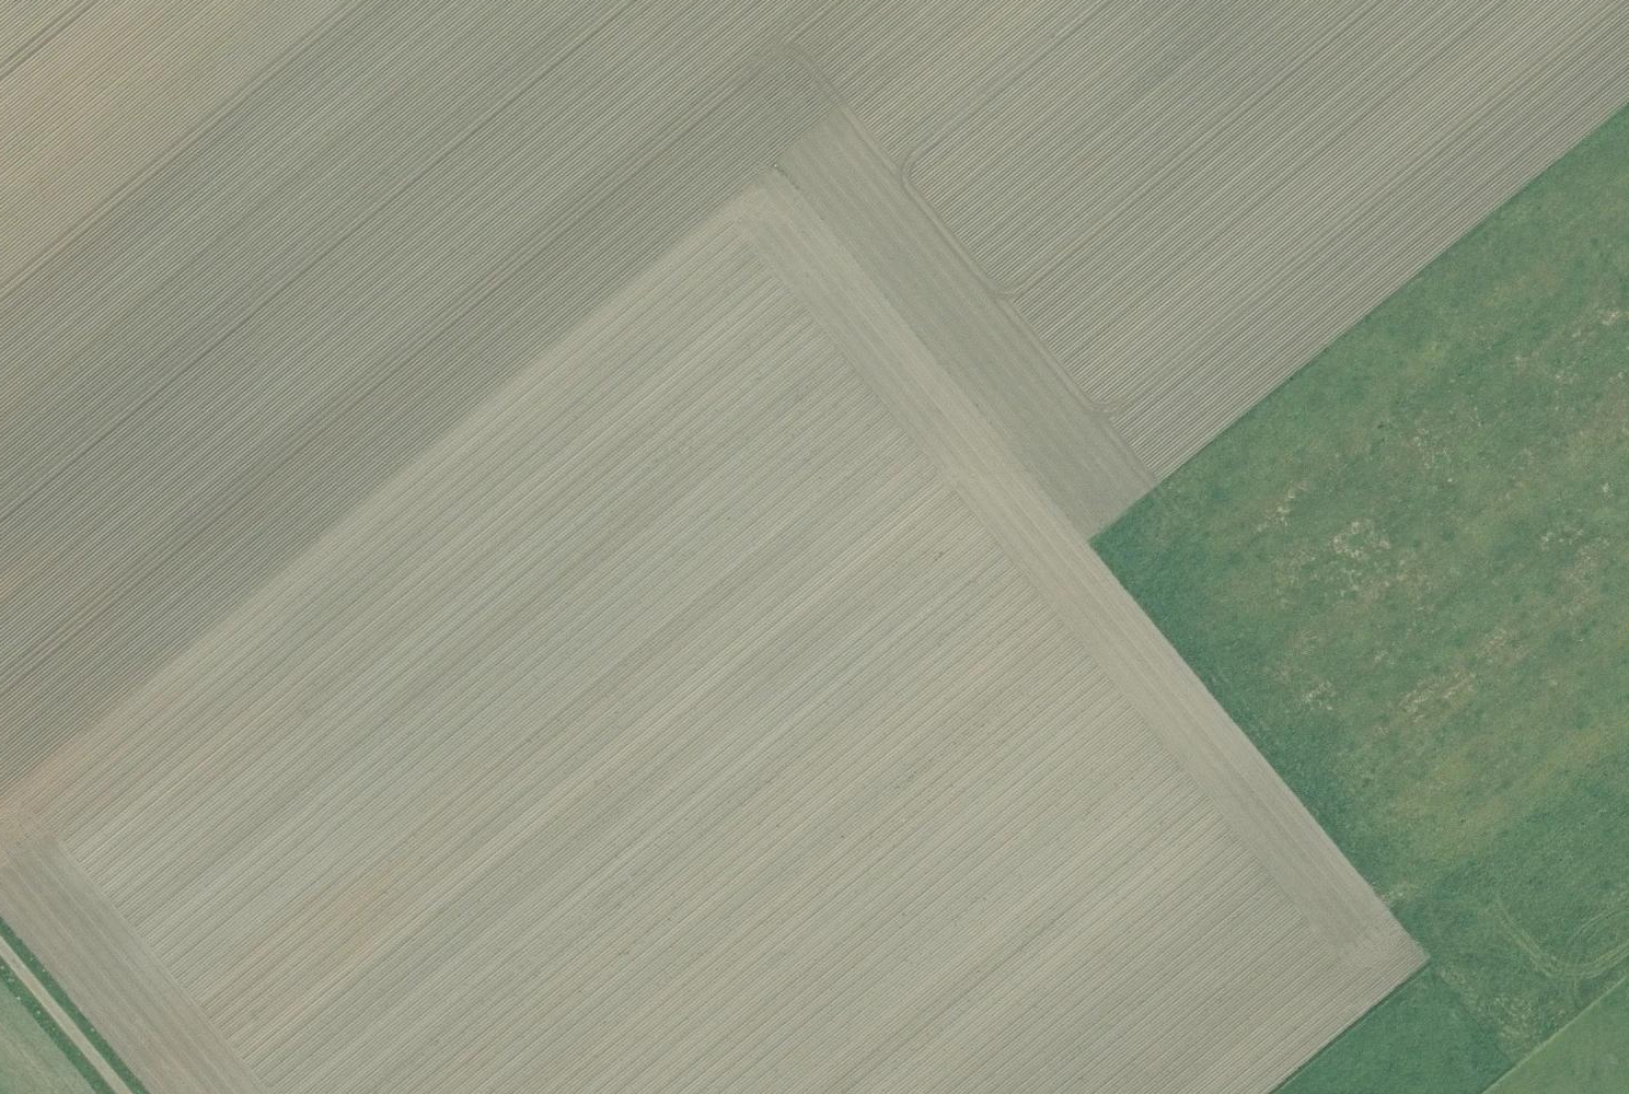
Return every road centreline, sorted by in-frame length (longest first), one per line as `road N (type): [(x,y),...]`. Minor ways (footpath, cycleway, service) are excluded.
road 1 (unclassified): [(126,1093),(0,945)]

